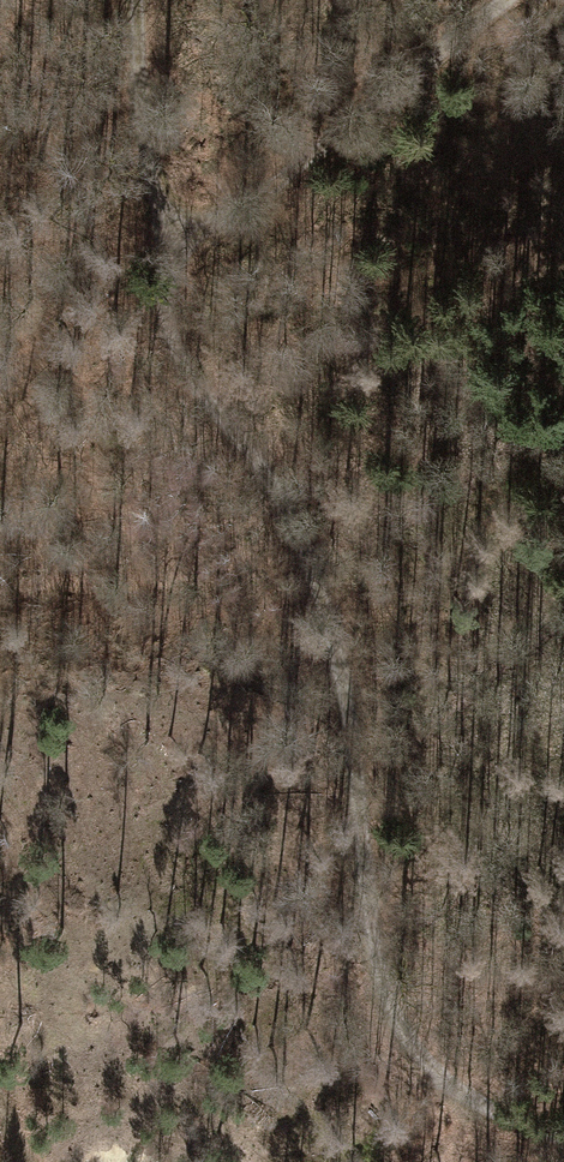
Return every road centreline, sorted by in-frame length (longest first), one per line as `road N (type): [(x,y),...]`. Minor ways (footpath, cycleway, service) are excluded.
road 1 (track): [(154,207),(163,280),(194,378),(275,474),(327,613),(359,804),(374,975),(398,1030),(430,1069),(495,1111),(563,1139)]
road 2 (track): [(163,280),(218,226),(502,0)]
road 3 (track): [(139,0),(154,207),(218,226)]

